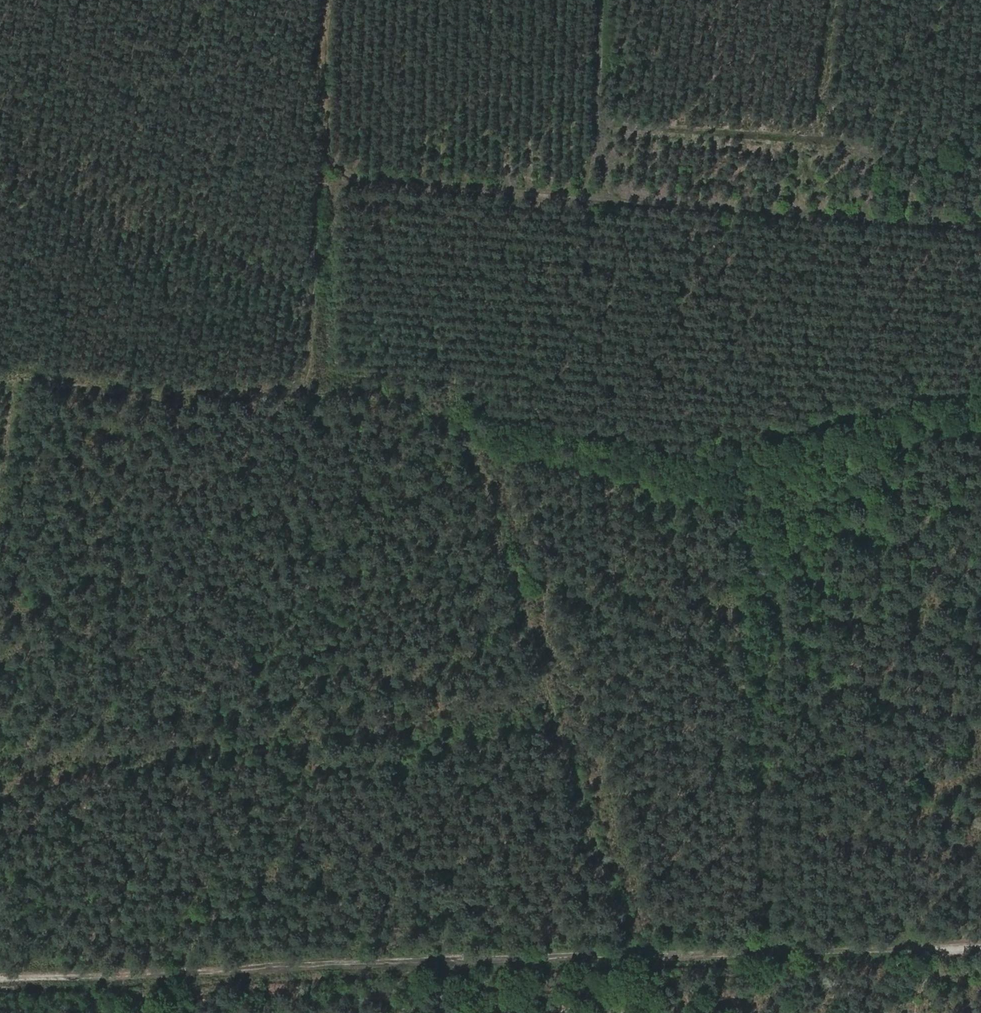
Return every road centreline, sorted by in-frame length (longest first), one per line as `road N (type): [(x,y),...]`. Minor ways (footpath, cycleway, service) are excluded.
road 1 (track): [(980,947),(0,978)]

